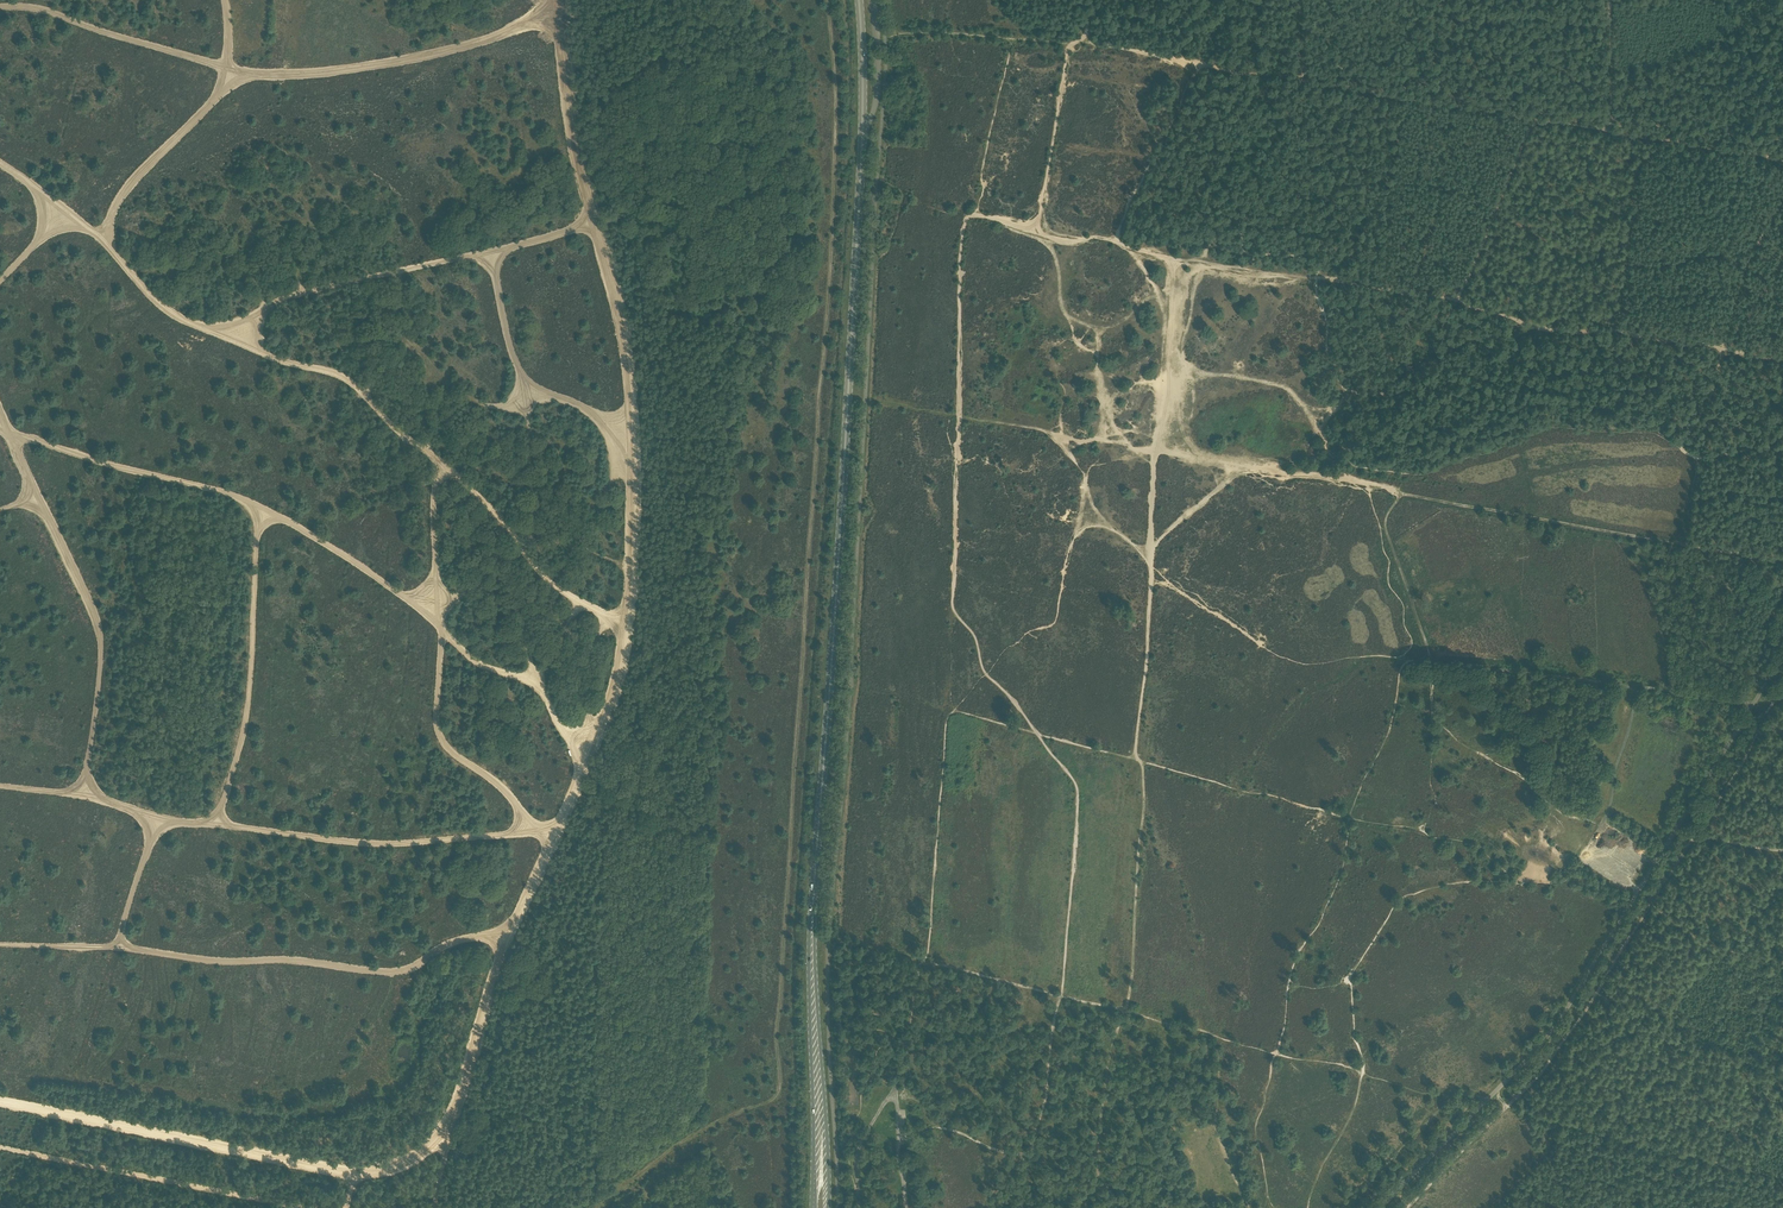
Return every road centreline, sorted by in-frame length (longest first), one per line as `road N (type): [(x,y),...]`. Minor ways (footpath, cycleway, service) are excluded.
road 1 (track): [(559,0),(576,158),(626,366),(637,504),(625,660),(522,901),(440,1138),(393,1168),(364,1172),(0,1102)]
road 2 (track): [(1013,1207),(1062,993),(1077,787),(981,667),(979,644),(949,602),(963,212),(1036,230)]
road 3 (primary): [(820,1115),(810,908),(862,145),(859,0)]
road 4 (track): [(1782,453),(1701,458),(1683,448),(1716,348),(1036,230)]
road 5 (track): [(1782,559),(1157,450)]
road 6 (track): [(1782,849),(1693,838),(1549,1059),(1406,1207)]
road 7 (track): [(1125,1011),(1145,801),(1143,768),(1134,759),(1349,819)]
road 8 (unclassified): [(1380,1207),(1539,1047),(1638,892)]
road 9 (track): [(1639,687),(1431,660),(1387,529),(1402,495)]
road 10 (track): [(1531,115),(1438,344),(1375,393)]
road 11 (track): [(1193,59),(1511,111)]
road 12 (track): [(1782,1178),(1488,1099)]
road 13 (track): [(1134,759),(943,707),(949,602)]
road 14 (track): [(1150,555),(1178,255)]
road 15 (track): [(1105,522),(1083,469),(1044,431),(876,401)]
road 16 (track): [(1036,230),(1058,260),(1063,302),(1080,346),(1096,352),(1117,431),(1157,450)]
road 17 (track): [(1636,133),(1623,262),(1567,251),(1495,210)]
road 18 (track): [(1604,818),(1639,687),(1735,699),(1764,718)]
road 19 (track): [(1396,658),(1299,663),(1150,582)]
road 20 (track): [(1036,230),(1067,42),(1087,45),(1084,0)]
road 21 (track): [(943,707),(926,962)]
road 22 (unclassified): [(1656,863),(1782,661)]
road 23 (track): [(1562,120),(1782,159)]
road 24 (track): [(1134,759),(1150,582)]
road 25 (track): [(1319,424),(1301,397),(1278,384),(1171,360)]
road 26 (track): [(1782,195),(1737,285),(1716,348)]
road 27 (track): [(1782,956),(1698,941),(1638,892)]
road 28 (track): [(1782,693),(1705,835)]
road 29 (track): [(1308,1207),(1363,1073)]
road 30 (track): [(1610,0),(1606,127)]
road 31 (track): [(1151,548),(1240,467)]

